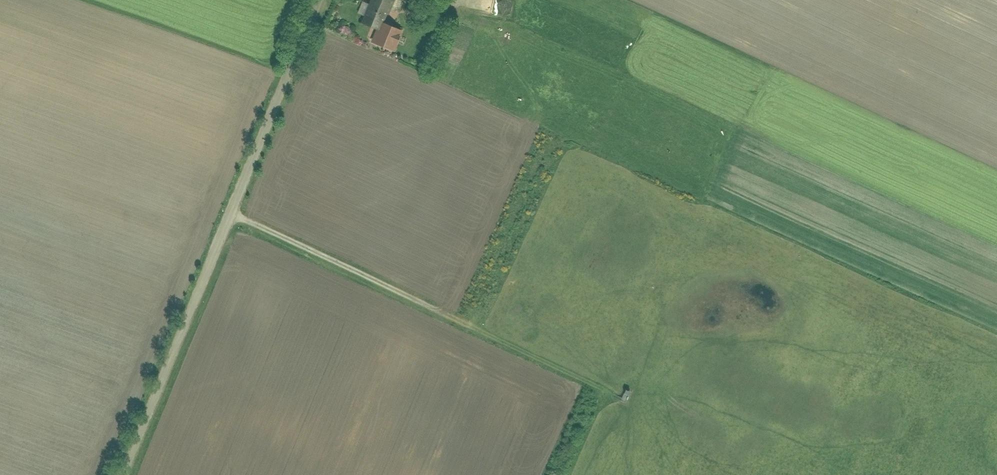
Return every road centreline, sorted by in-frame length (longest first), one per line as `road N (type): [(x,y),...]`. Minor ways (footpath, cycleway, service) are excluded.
road 1 (unclassified): [(322,0),(121,474)]

